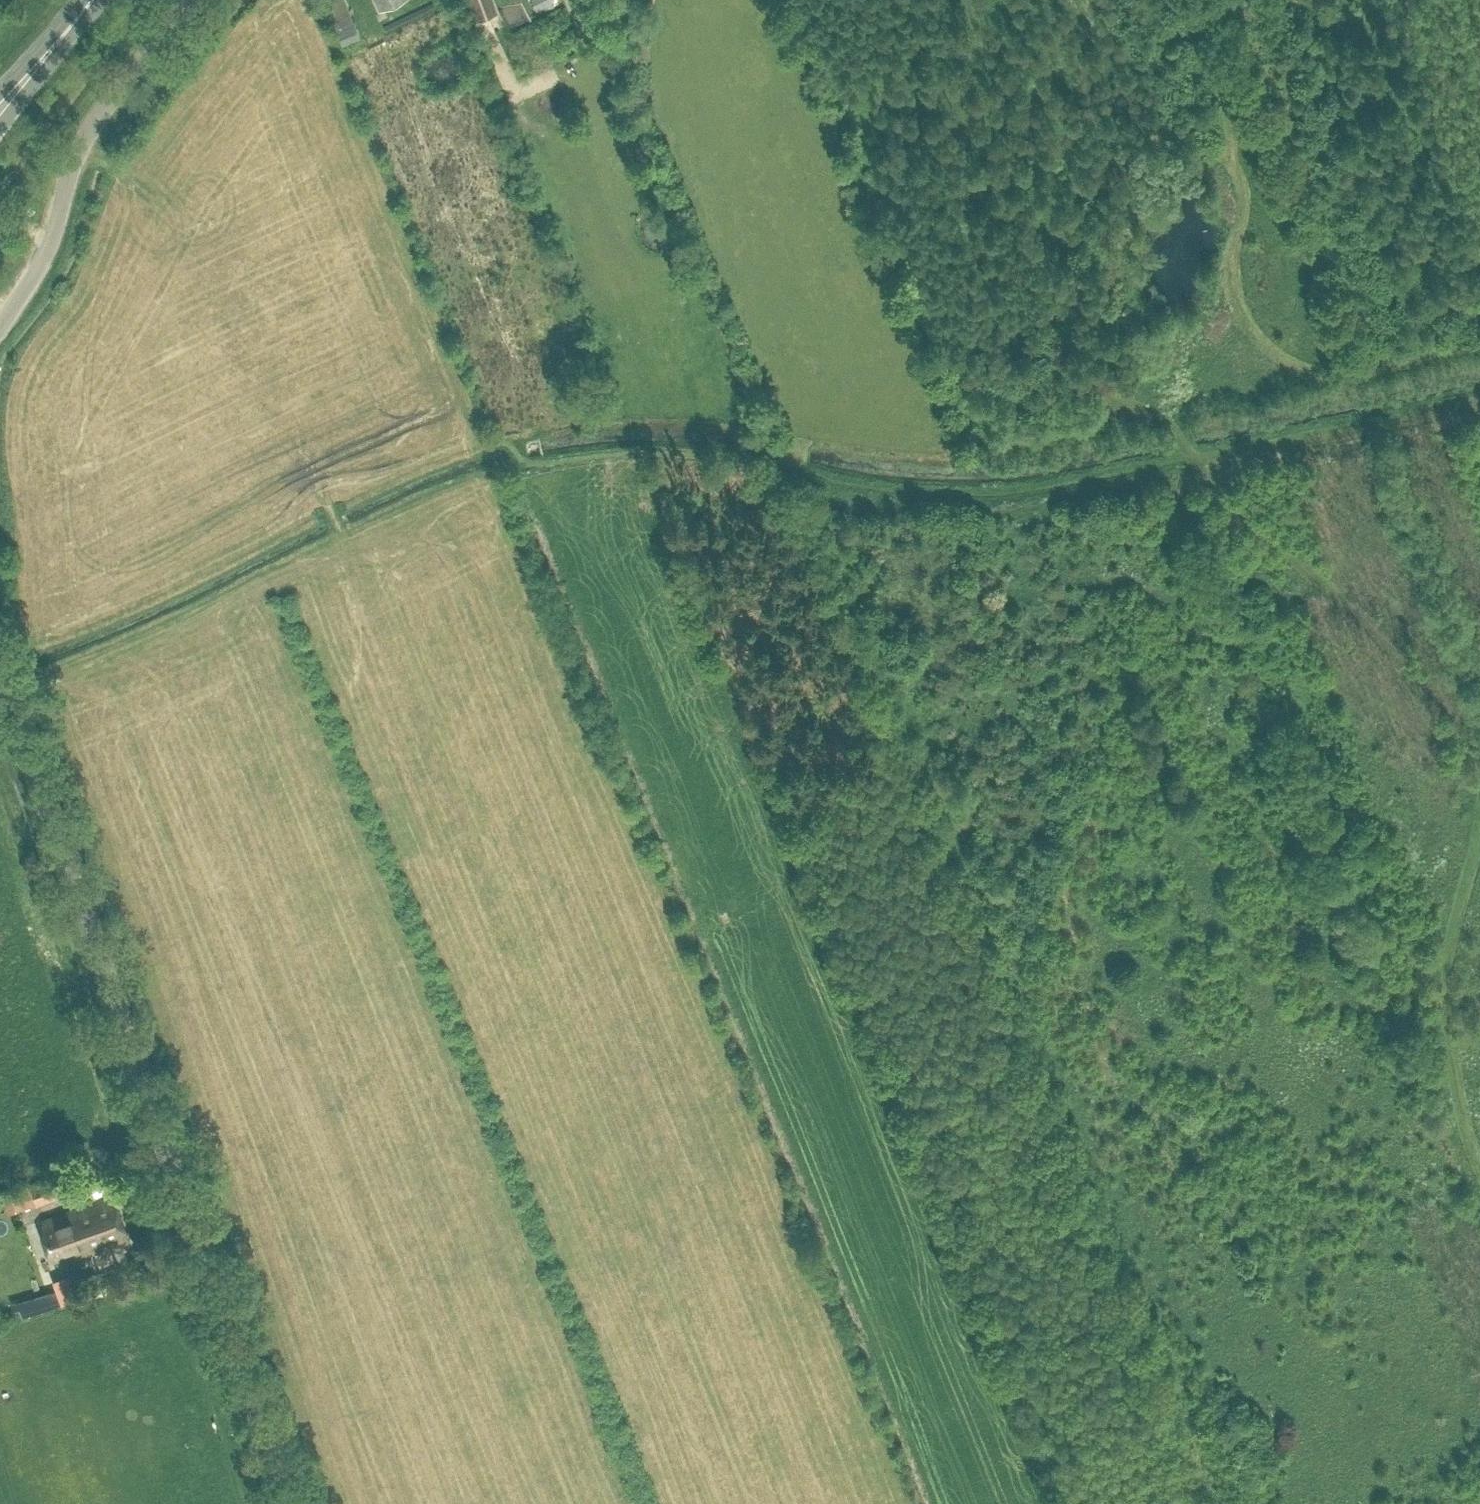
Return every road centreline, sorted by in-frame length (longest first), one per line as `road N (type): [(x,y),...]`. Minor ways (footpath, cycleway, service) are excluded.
road 1 (tertiary): [(297,1503),(0,663)]
road 2 (unclassified): [(0,325),(53,235),(80,144),(193,0)]

